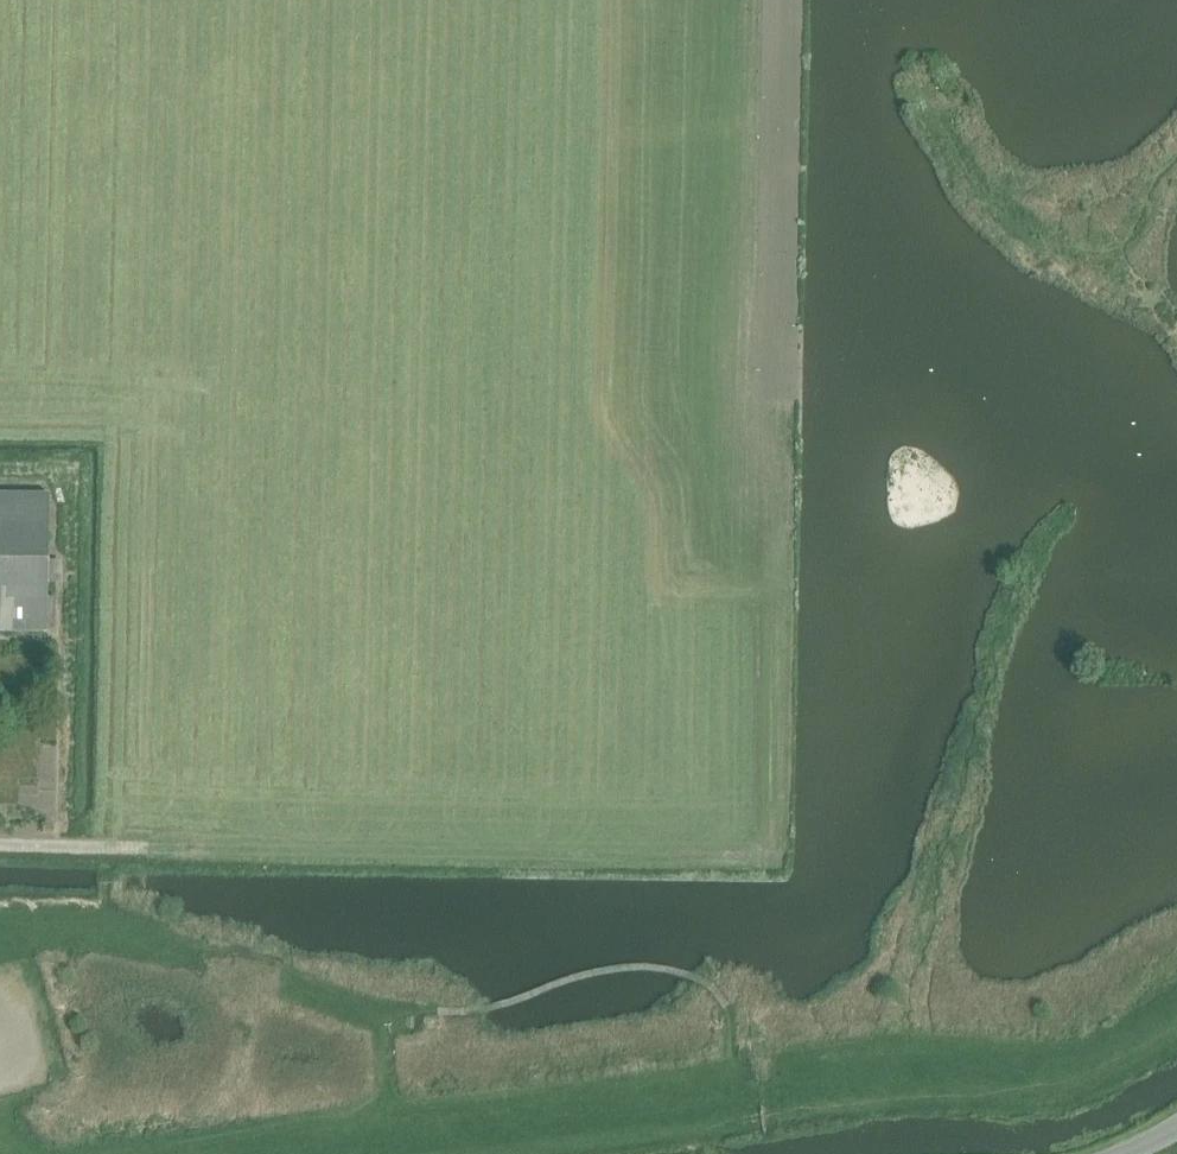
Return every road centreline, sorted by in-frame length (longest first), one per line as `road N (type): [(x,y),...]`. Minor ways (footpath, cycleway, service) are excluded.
road 1 (track): [(128,848),(0,845)]

